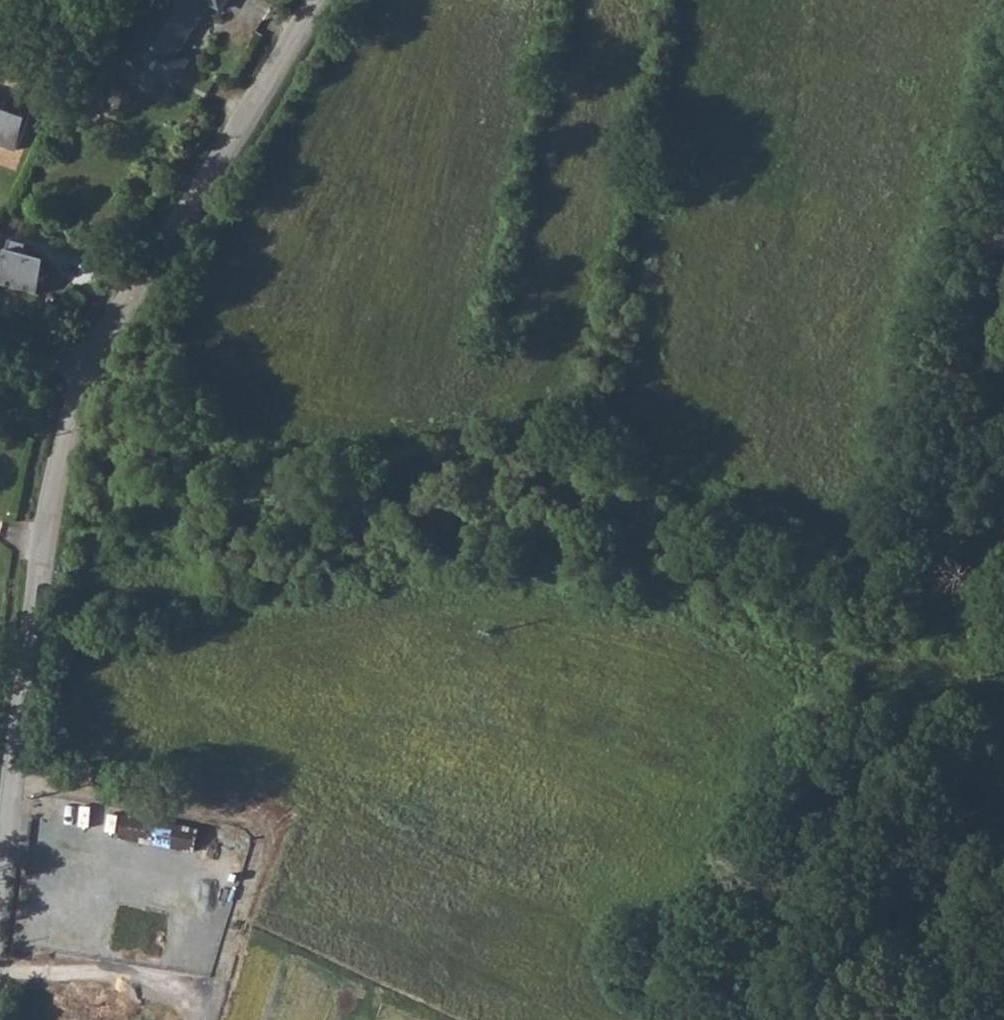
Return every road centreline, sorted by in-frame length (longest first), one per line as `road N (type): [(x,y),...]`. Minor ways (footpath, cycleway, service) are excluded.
road 1 (tertiary): [(89,377),(43,540),(0,885)]
road 2 (tertiary): [(316,0),(108,330),(89,377)]

